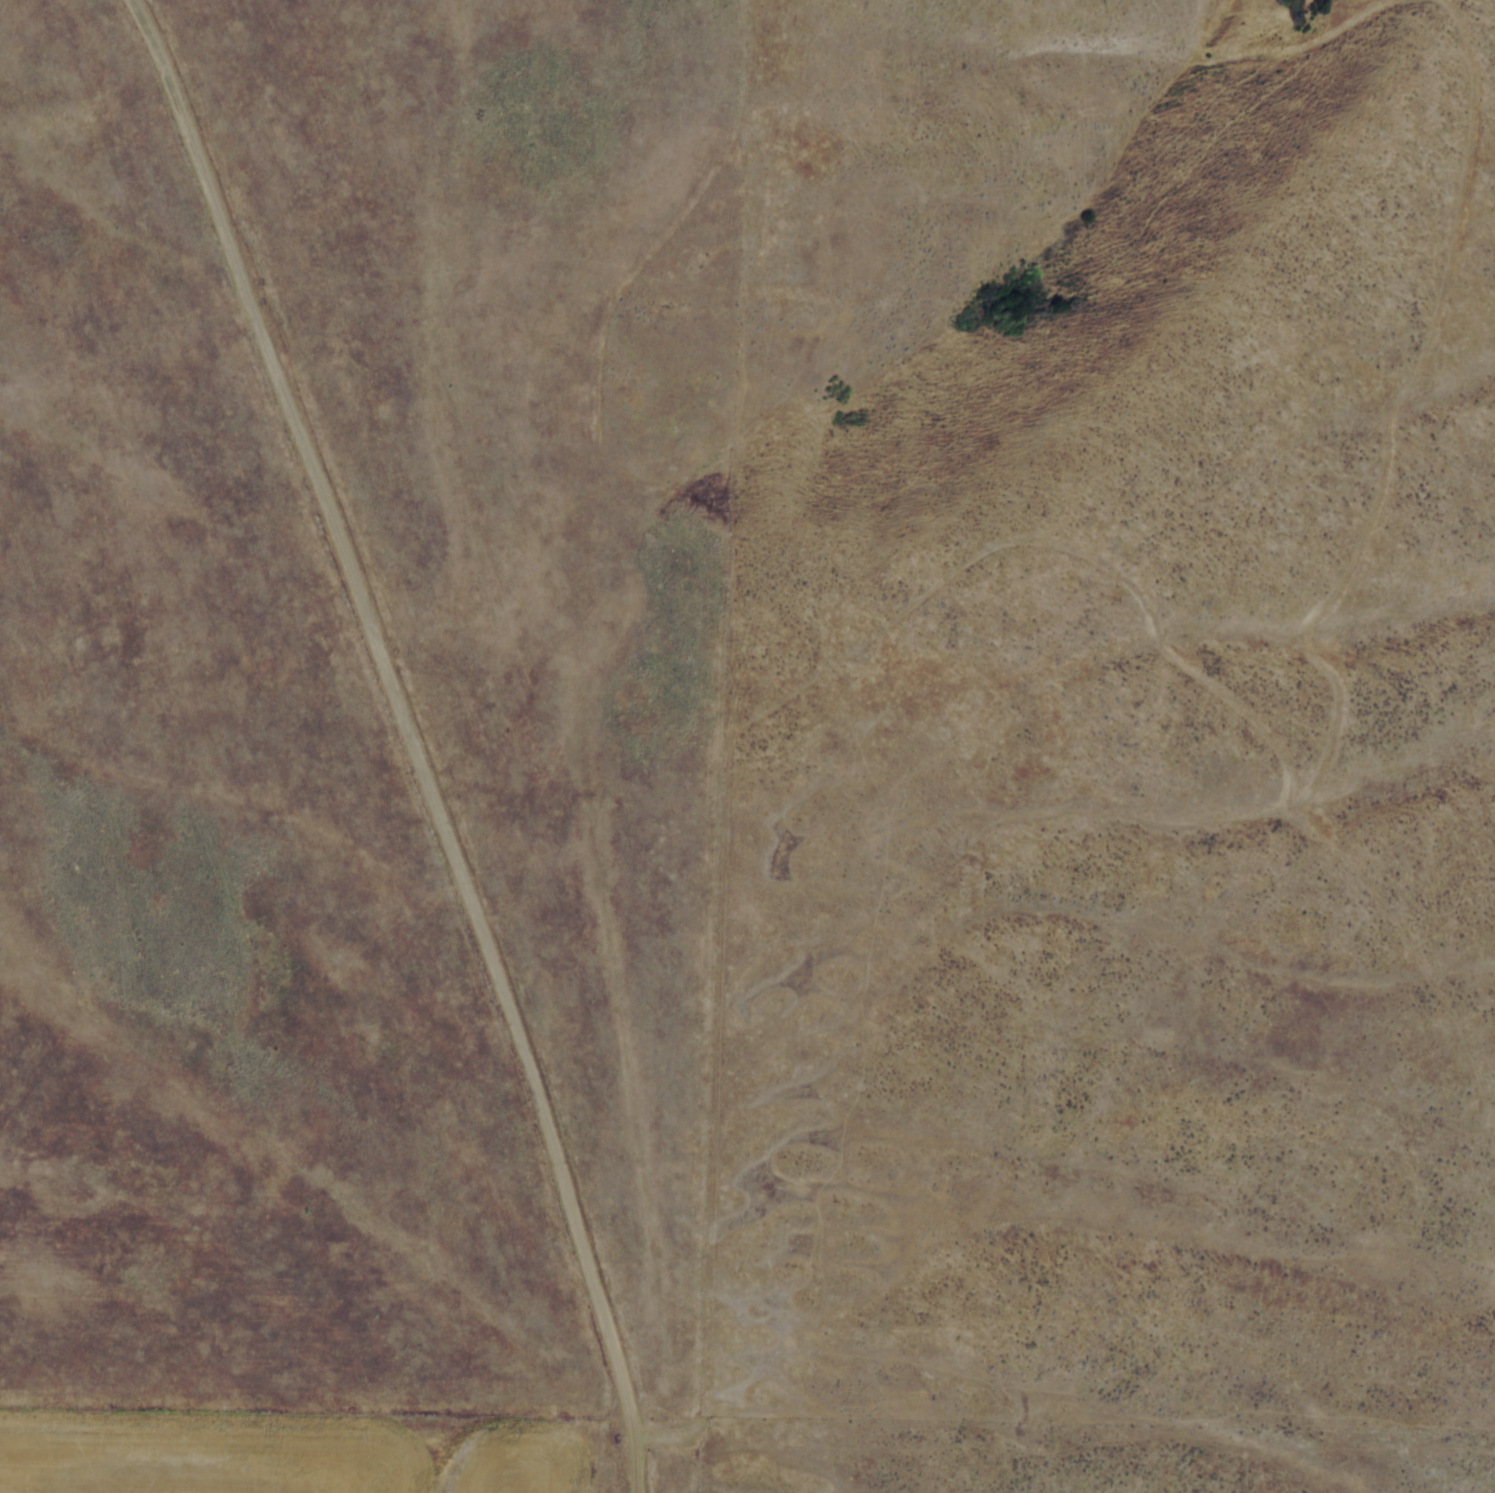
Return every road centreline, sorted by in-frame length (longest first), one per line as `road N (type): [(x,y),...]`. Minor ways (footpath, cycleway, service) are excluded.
road 1 (residential): [(638,1492),(626,1376),(508,991),(135,0)]

